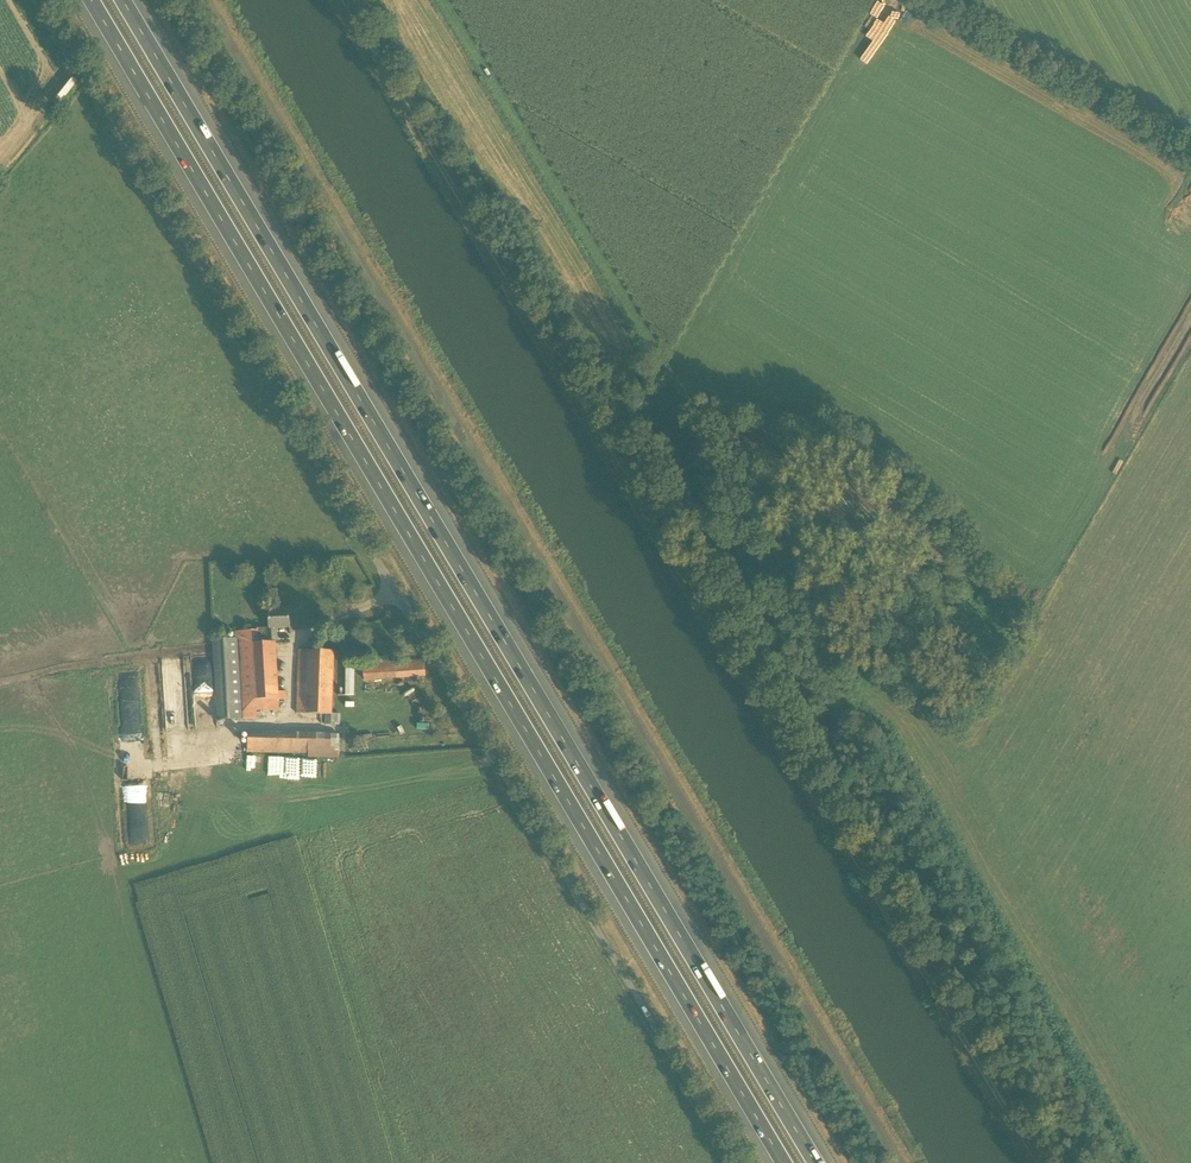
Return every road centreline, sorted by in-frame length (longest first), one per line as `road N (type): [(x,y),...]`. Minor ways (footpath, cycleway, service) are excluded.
road 1 (unclassified): [(743,1162),(41,0)]
road 2 (track): [(1038,1162),(342,0)]
road 3 (motorway): [(819,1162),(123,0)]
road 4 (unclassified): [(907,1162),(211,0)]
road 5 (motorway): [(91,0),(780,1162)]
road 6 (track): [(936,0),(1190,150)]

